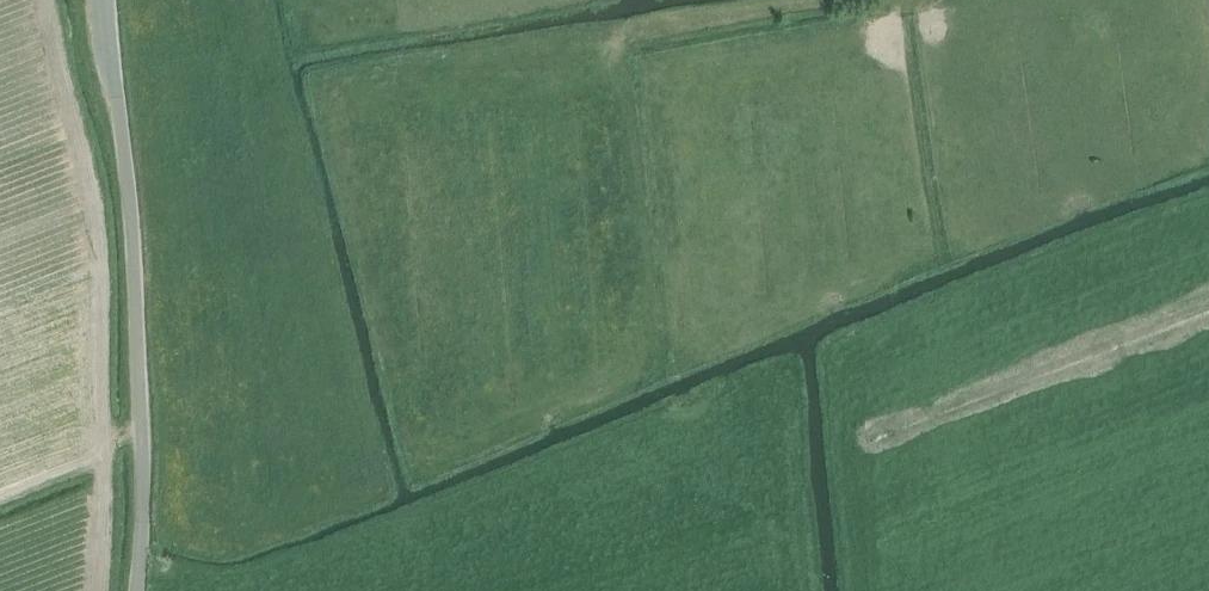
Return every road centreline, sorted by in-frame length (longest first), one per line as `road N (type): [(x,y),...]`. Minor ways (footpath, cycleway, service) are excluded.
road 1 (unclassified): [(137,590),(139,318),(108,0)]

